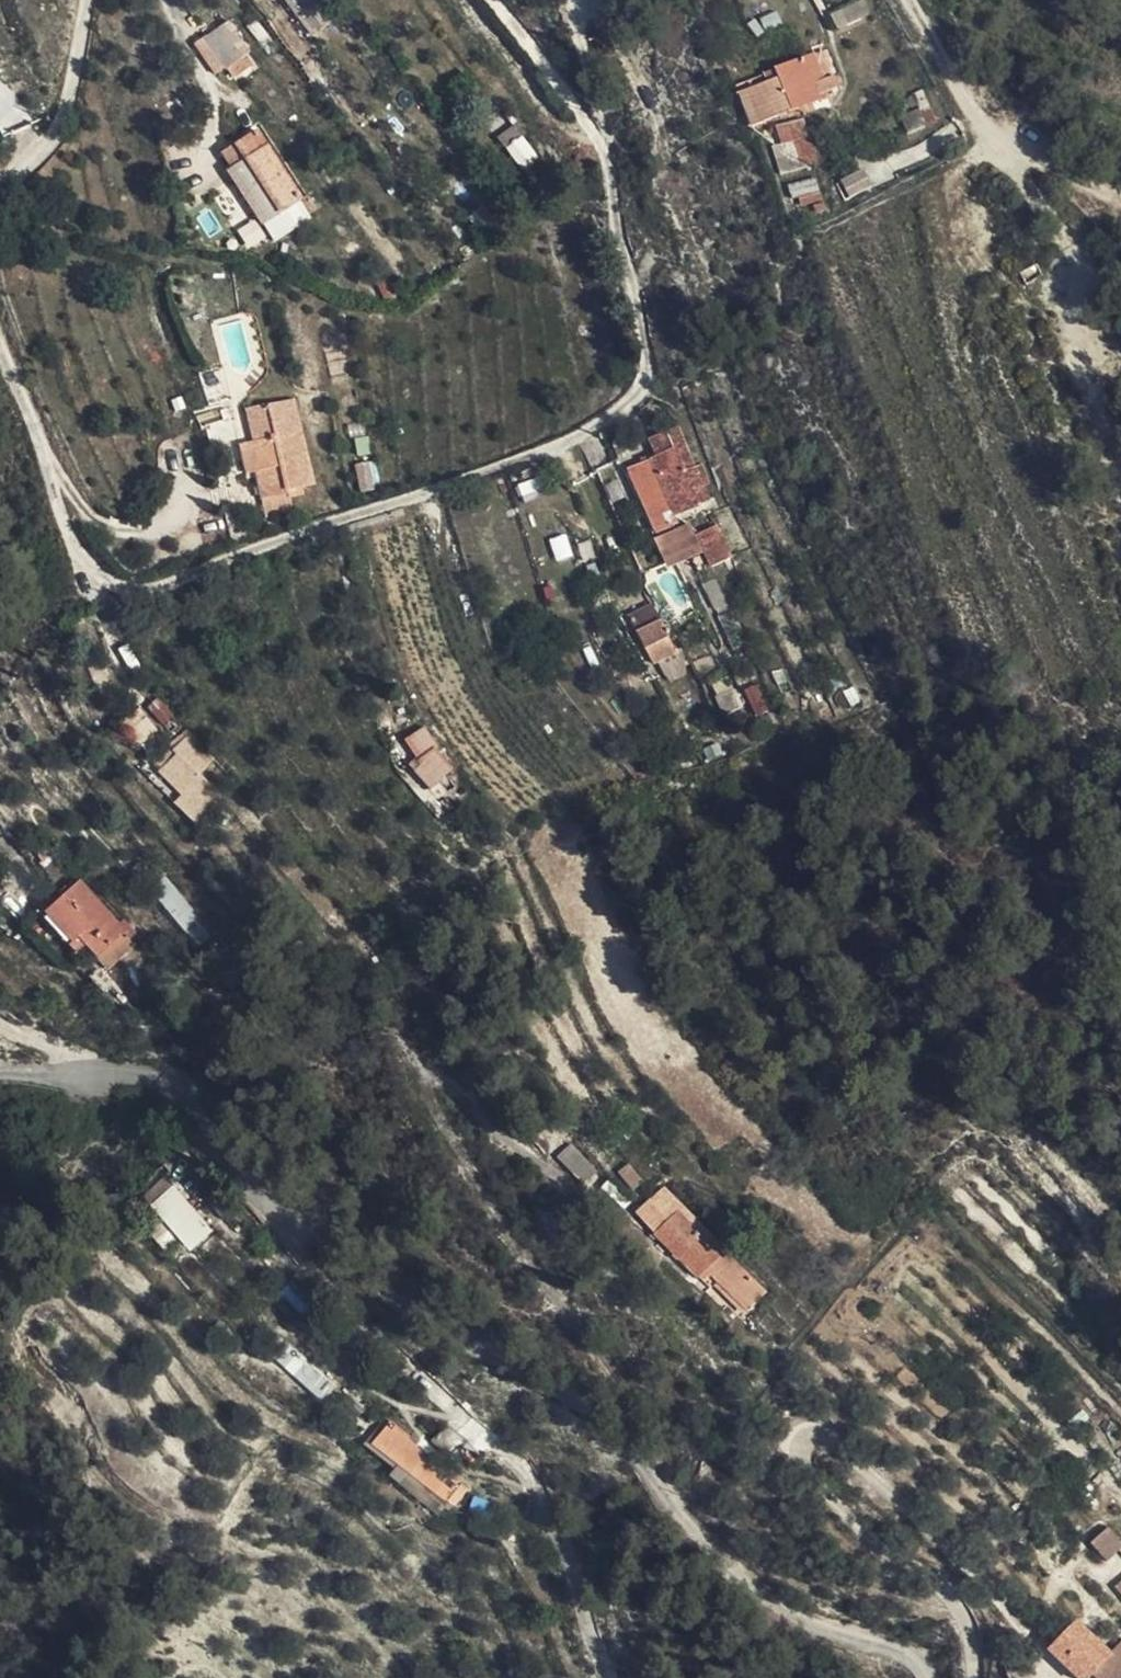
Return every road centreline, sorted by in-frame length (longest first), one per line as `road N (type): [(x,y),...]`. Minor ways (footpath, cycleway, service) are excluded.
road 1 (track): [(0,347),(67,542),(93,593),(115,598),(158,590),(279,537),(562,451),(625,412),(646,383),(646,354),(634,282),(613,233),(608,167),(493,0)]
road 2 (unclassified): [(83,1079),(140,1074),(182,1084),(353,1303),(438,1393),(527,1453),(590,1455),(641,1474),(730,1571),(913,1660),(923,1677)]
road 3 (track): [(1120,209),(1009,156),(911,0)]

